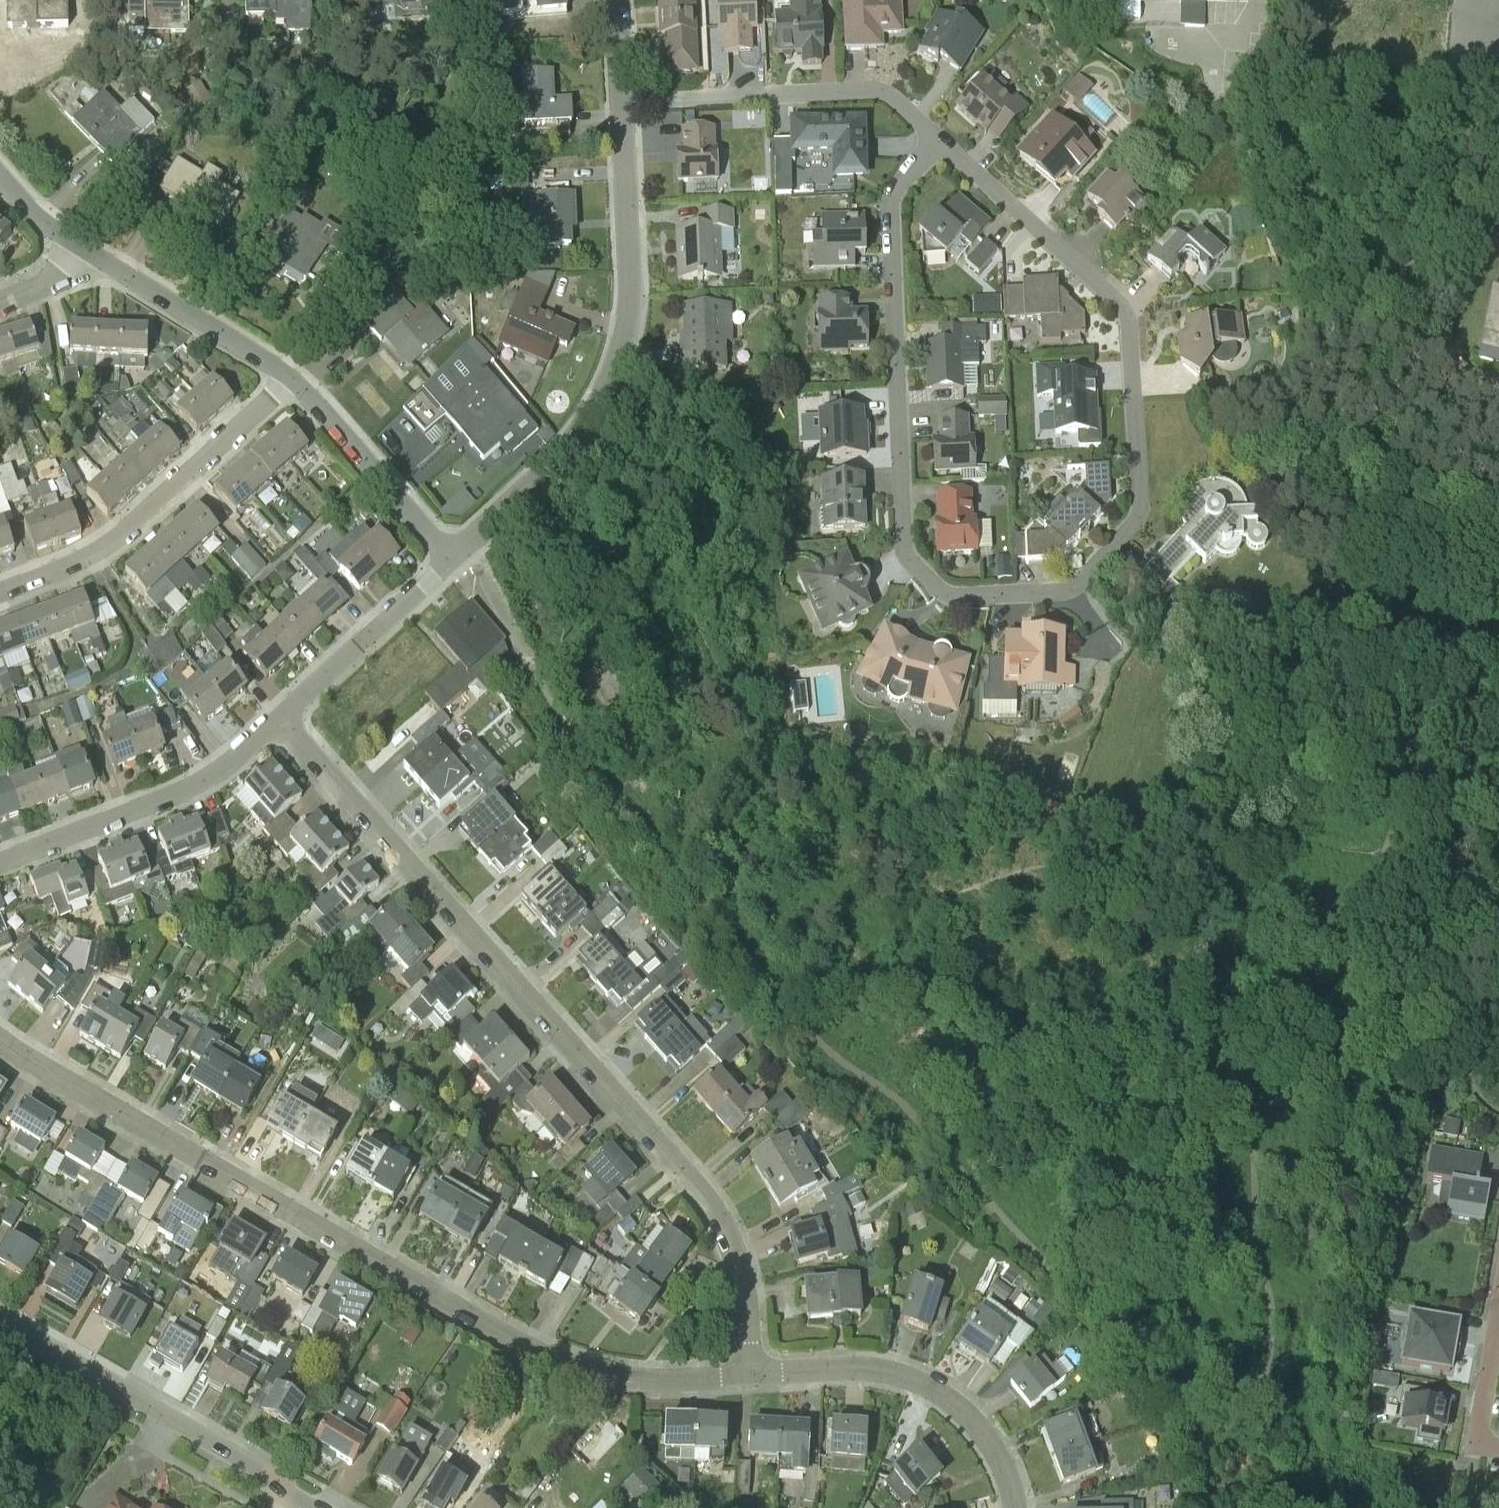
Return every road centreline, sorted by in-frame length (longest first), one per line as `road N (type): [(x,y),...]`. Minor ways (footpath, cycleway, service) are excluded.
road 1 (residential): [(939,139),(1127,315),(1140,506),(1131,526),(1071,587),(953,595),(905,553),(890,205),(906,175)]
road 2 (residential): [(750,1376),(598,1372),(538,1354),(0,1040)]
road 3 (residential): [(750,1376),(736,1243),(724,1212),(279,720)]
road 4 (residential): [(451,557),(557,459),(612,380),(630,313),(622,102)]
road 5 (residential): [(329,1507),(0,1326)]
road 6 (residential): [(292,378),(119,534),(0,592)]
road 7 (residential): [(1016,1507),(1006,1472),(967,1413),(905,1376),(847,1367),(750,1376)]
road 8 (residential): [(622,102),(875,89),(939,139)]
road 9 (residential): [(0,859),(156,804),(206,779),(279,720)]
road 10 (residential): [(292,378),(83,248)]
road 11 (residential): [(451,557),(292,378)]
road 12 (residential): [(279,720),(451,557)]

